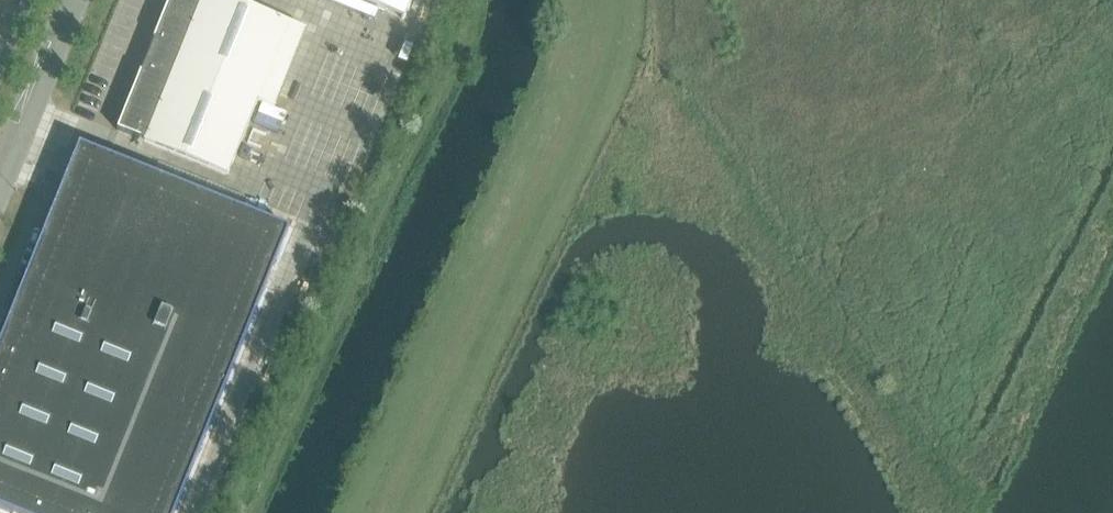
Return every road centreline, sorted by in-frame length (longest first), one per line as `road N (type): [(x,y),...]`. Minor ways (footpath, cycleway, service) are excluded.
road 1 (unclassified): [(0,183),(75,0)]

